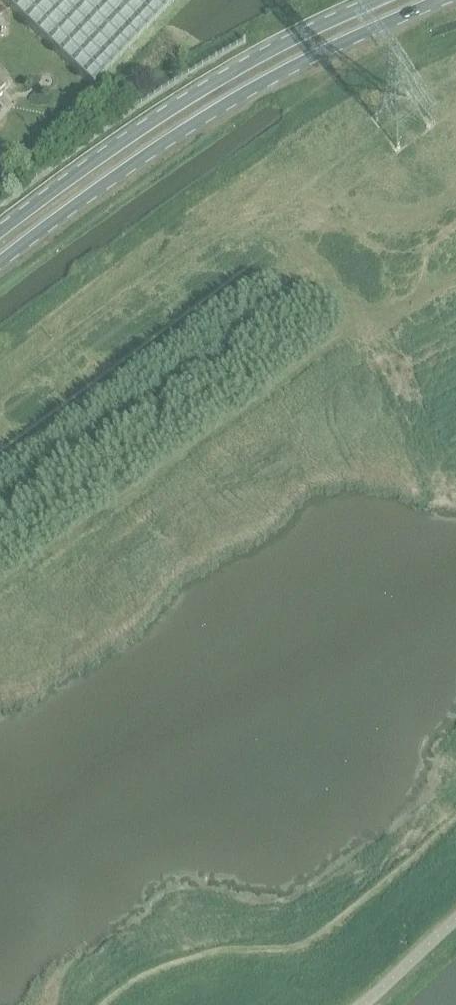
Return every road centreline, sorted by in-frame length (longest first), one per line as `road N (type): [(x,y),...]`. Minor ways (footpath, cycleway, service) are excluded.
road 1 (primary): [(0,264),(260,86),(445,0)]
road 2 (primary): [(381,0),(179,105),(0,233)]

